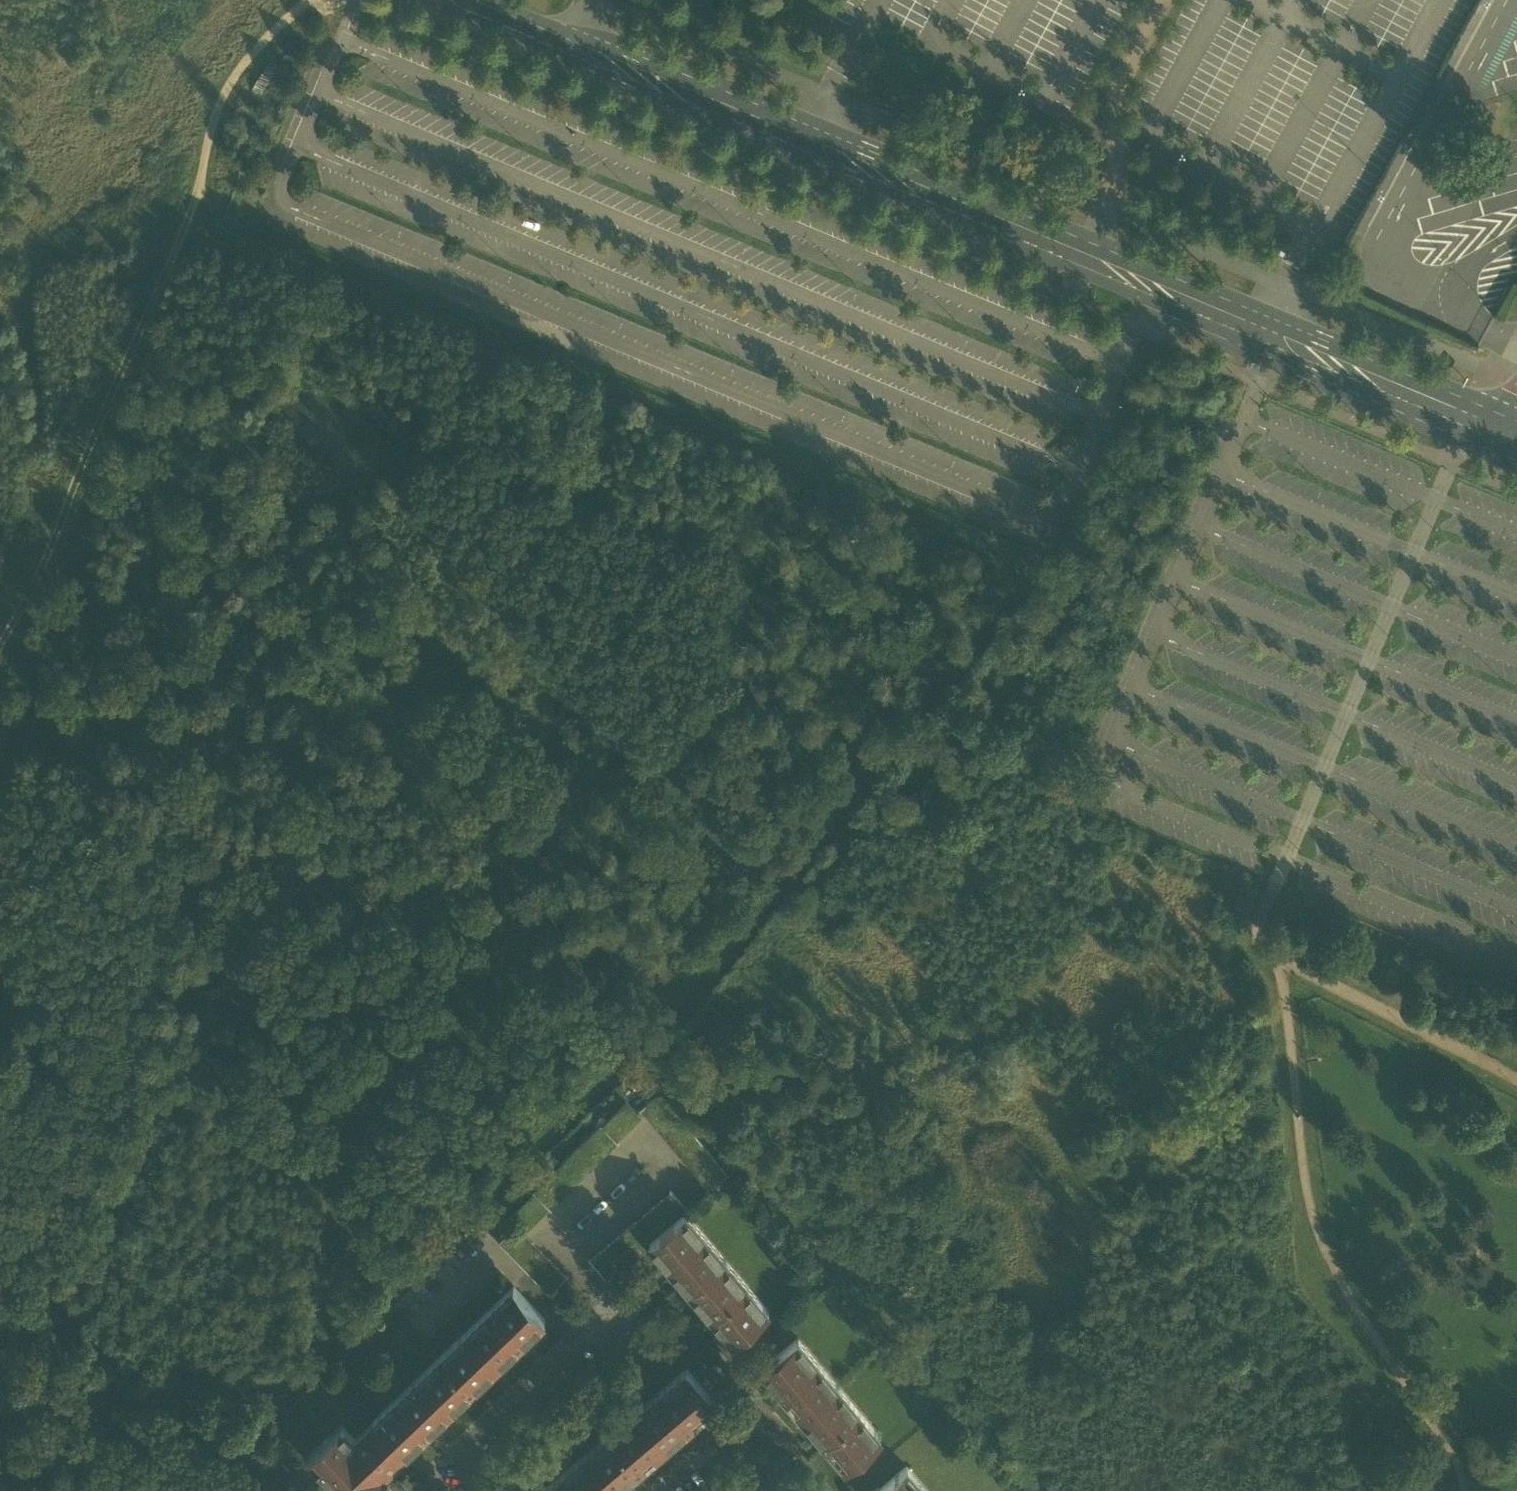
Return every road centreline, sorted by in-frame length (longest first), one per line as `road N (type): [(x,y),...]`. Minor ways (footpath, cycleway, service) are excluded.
road 1 (track): [(212,1490),(567,1149),(803,884),(988,615),(980,572),(221,220),(175,250)]
road 2 (unclassified): [(424,0),(1503,455)]
road 3 (unclassified): [(1514,421),(496,0)]
road 4 (track): [(717,980),(0,711)]
road 5 (track): [(310,0),(223,92),(175,250),(61,518),(0,636)]

